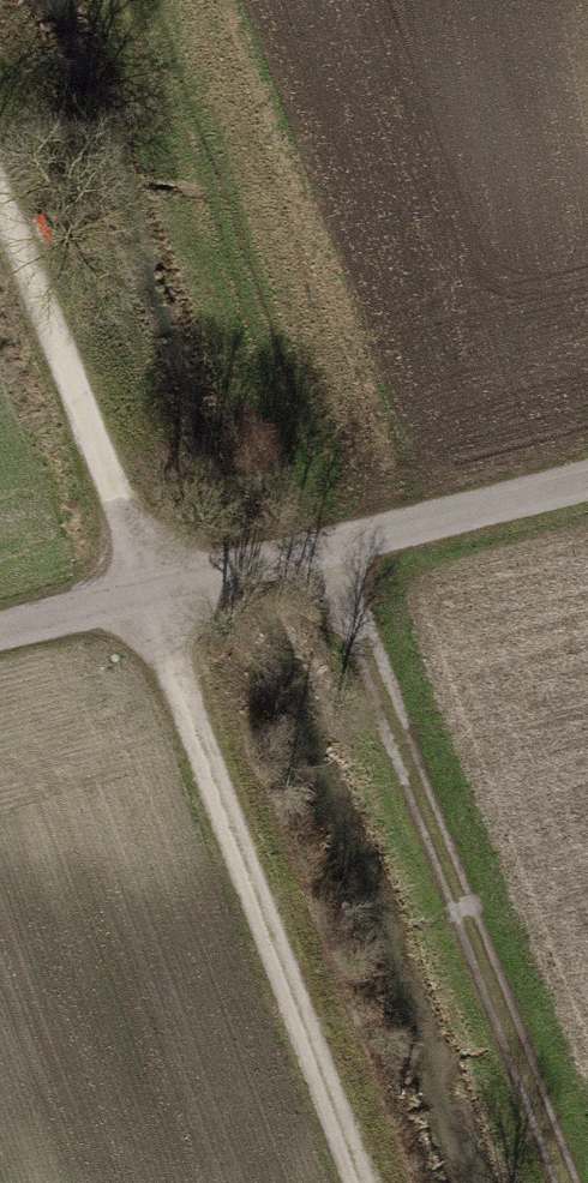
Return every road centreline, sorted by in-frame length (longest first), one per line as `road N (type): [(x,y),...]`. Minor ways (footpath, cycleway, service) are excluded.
road 1 (track): [(326,545),(566,1182)]
road 2 (track): [(148,590),(363,1182)]
road 3 (track): [(587,478),(0,630)]
road 4 (track): [(148,590),(0,198)]

